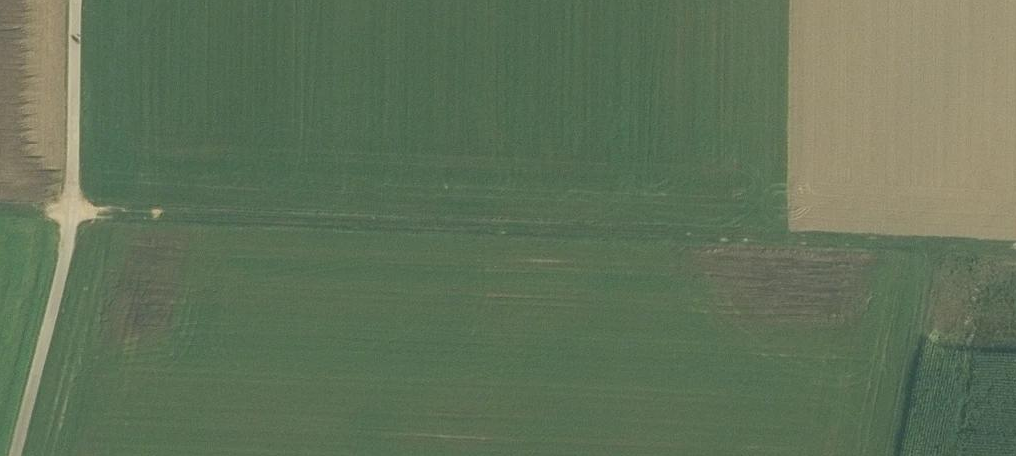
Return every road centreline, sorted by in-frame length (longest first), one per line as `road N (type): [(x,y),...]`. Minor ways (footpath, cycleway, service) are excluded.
road 1 (track): [(0,215),(1015,257)]
road 2 (track): [(73,0),(70,219),(10,455)]
road 3 (track): [(925,255),(884,455)]

